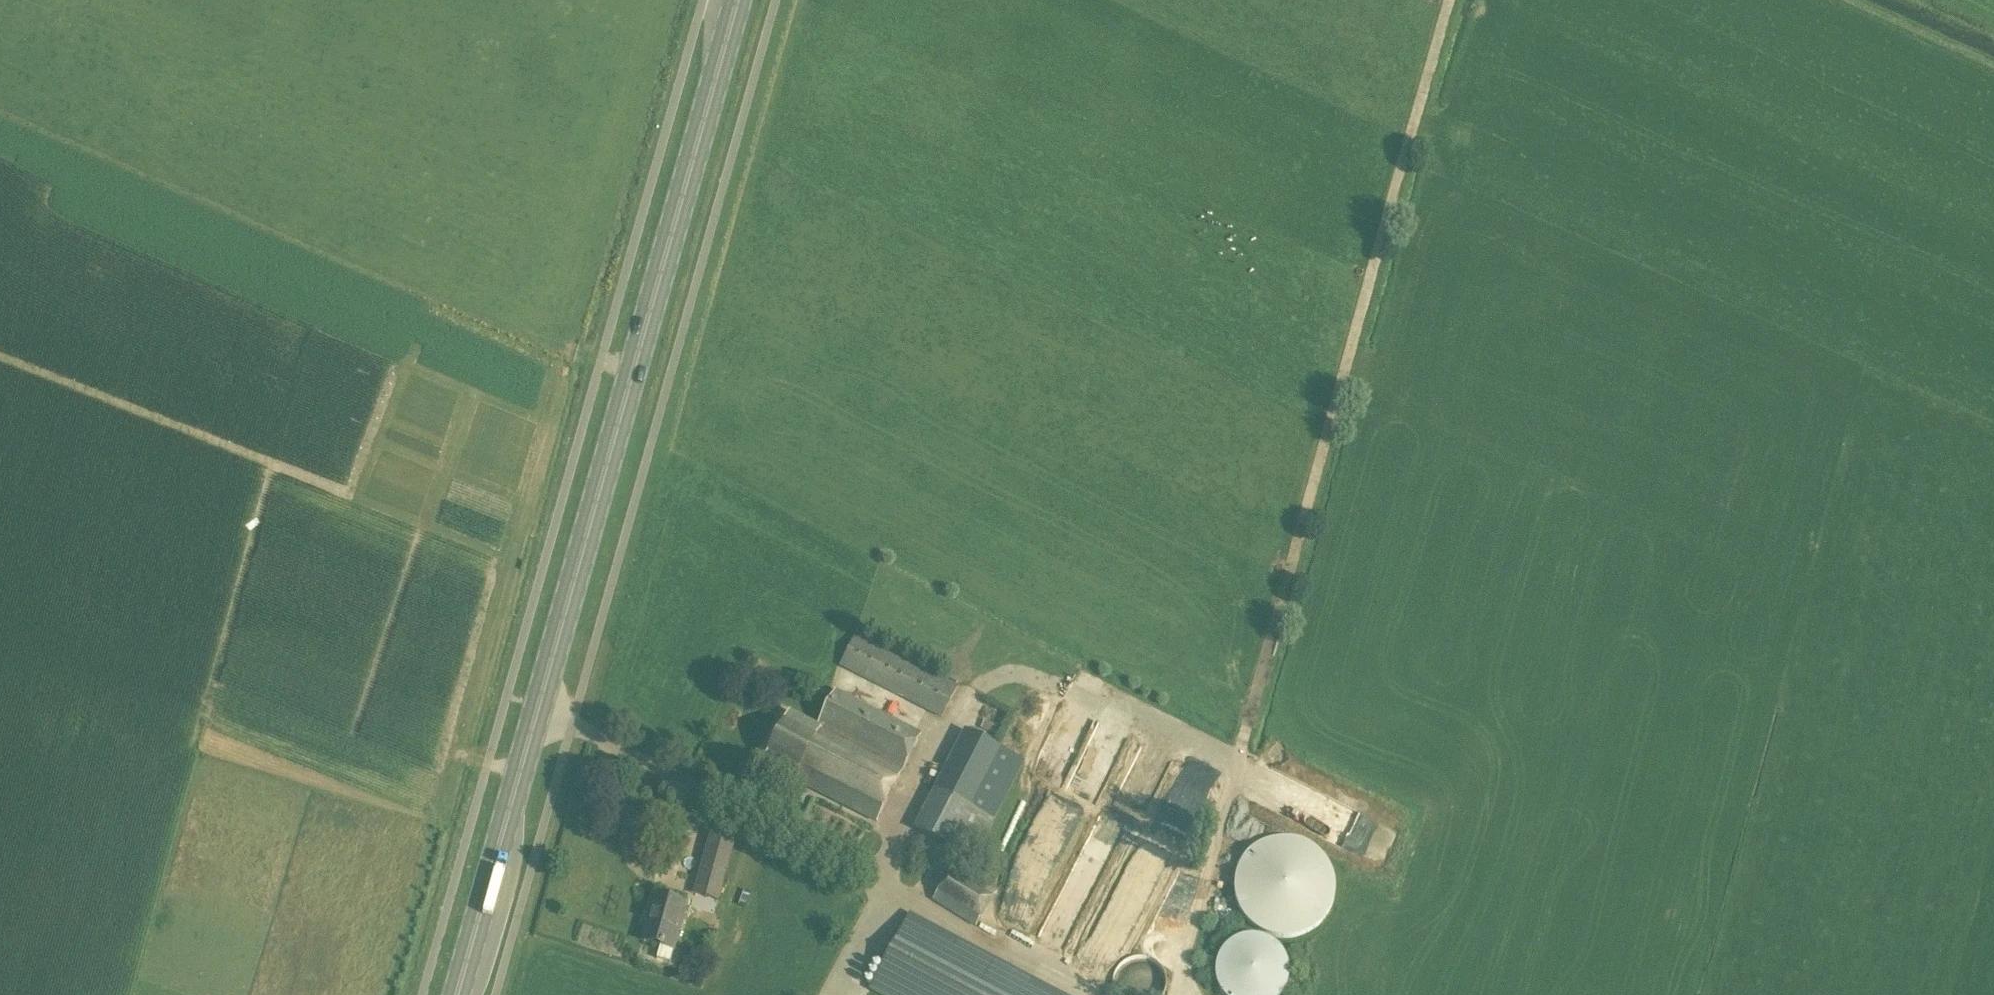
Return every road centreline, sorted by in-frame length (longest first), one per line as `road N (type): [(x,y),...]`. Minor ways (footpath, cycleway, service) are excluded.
road 1 (primary): [(459,994),(737,0)]

